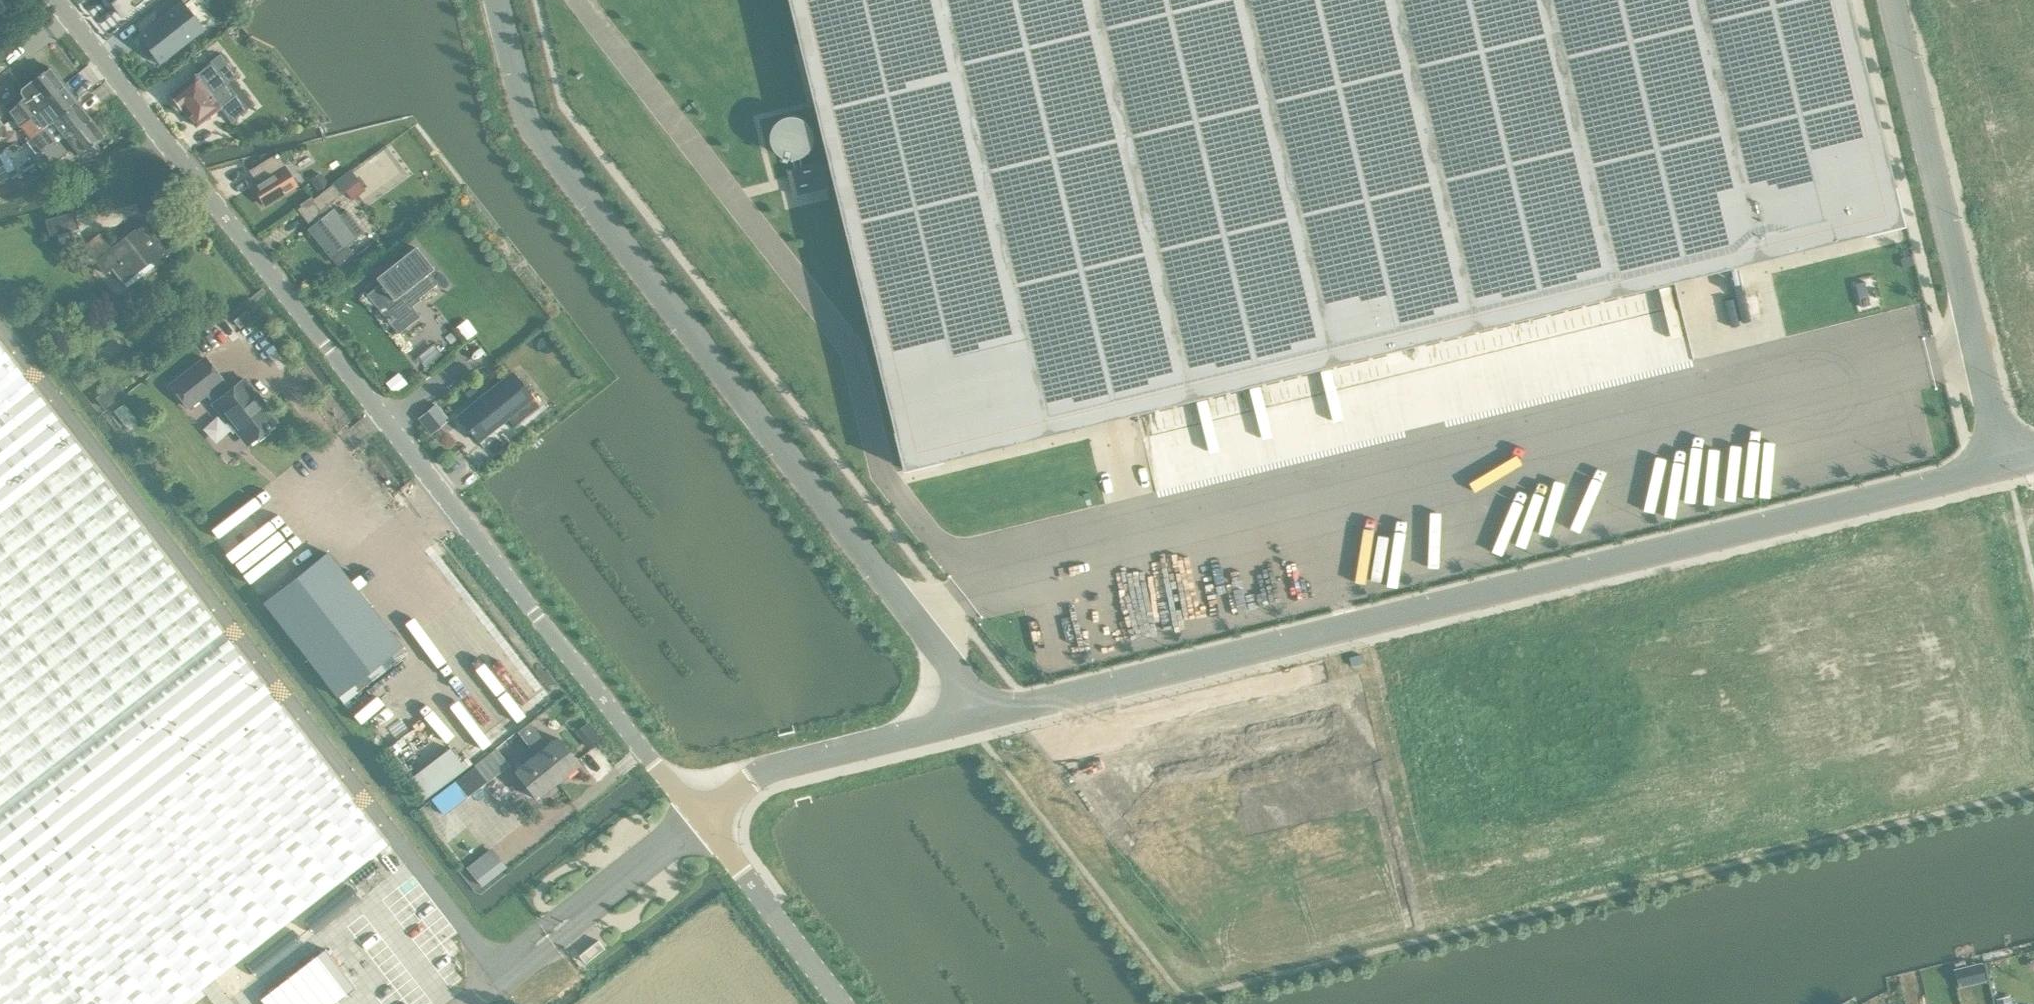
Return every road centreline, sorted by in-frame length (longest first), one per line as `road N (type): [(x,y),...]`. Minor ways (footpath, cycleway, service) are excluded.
road 1 (unclassified): [(973,716),(2007,462)]
road 2 (residential): [(699,821),(56,0)]
road 3 (unclassified): [(973,716),(947,661),(540,137),(499,0)]
road 4 (unclassified): [(1892,0),(2007,462)]
road 5 (unclassified): [(973,716),(769,770),(699,821)]
road 6 (residential): [(842,1003),(699,821)]

